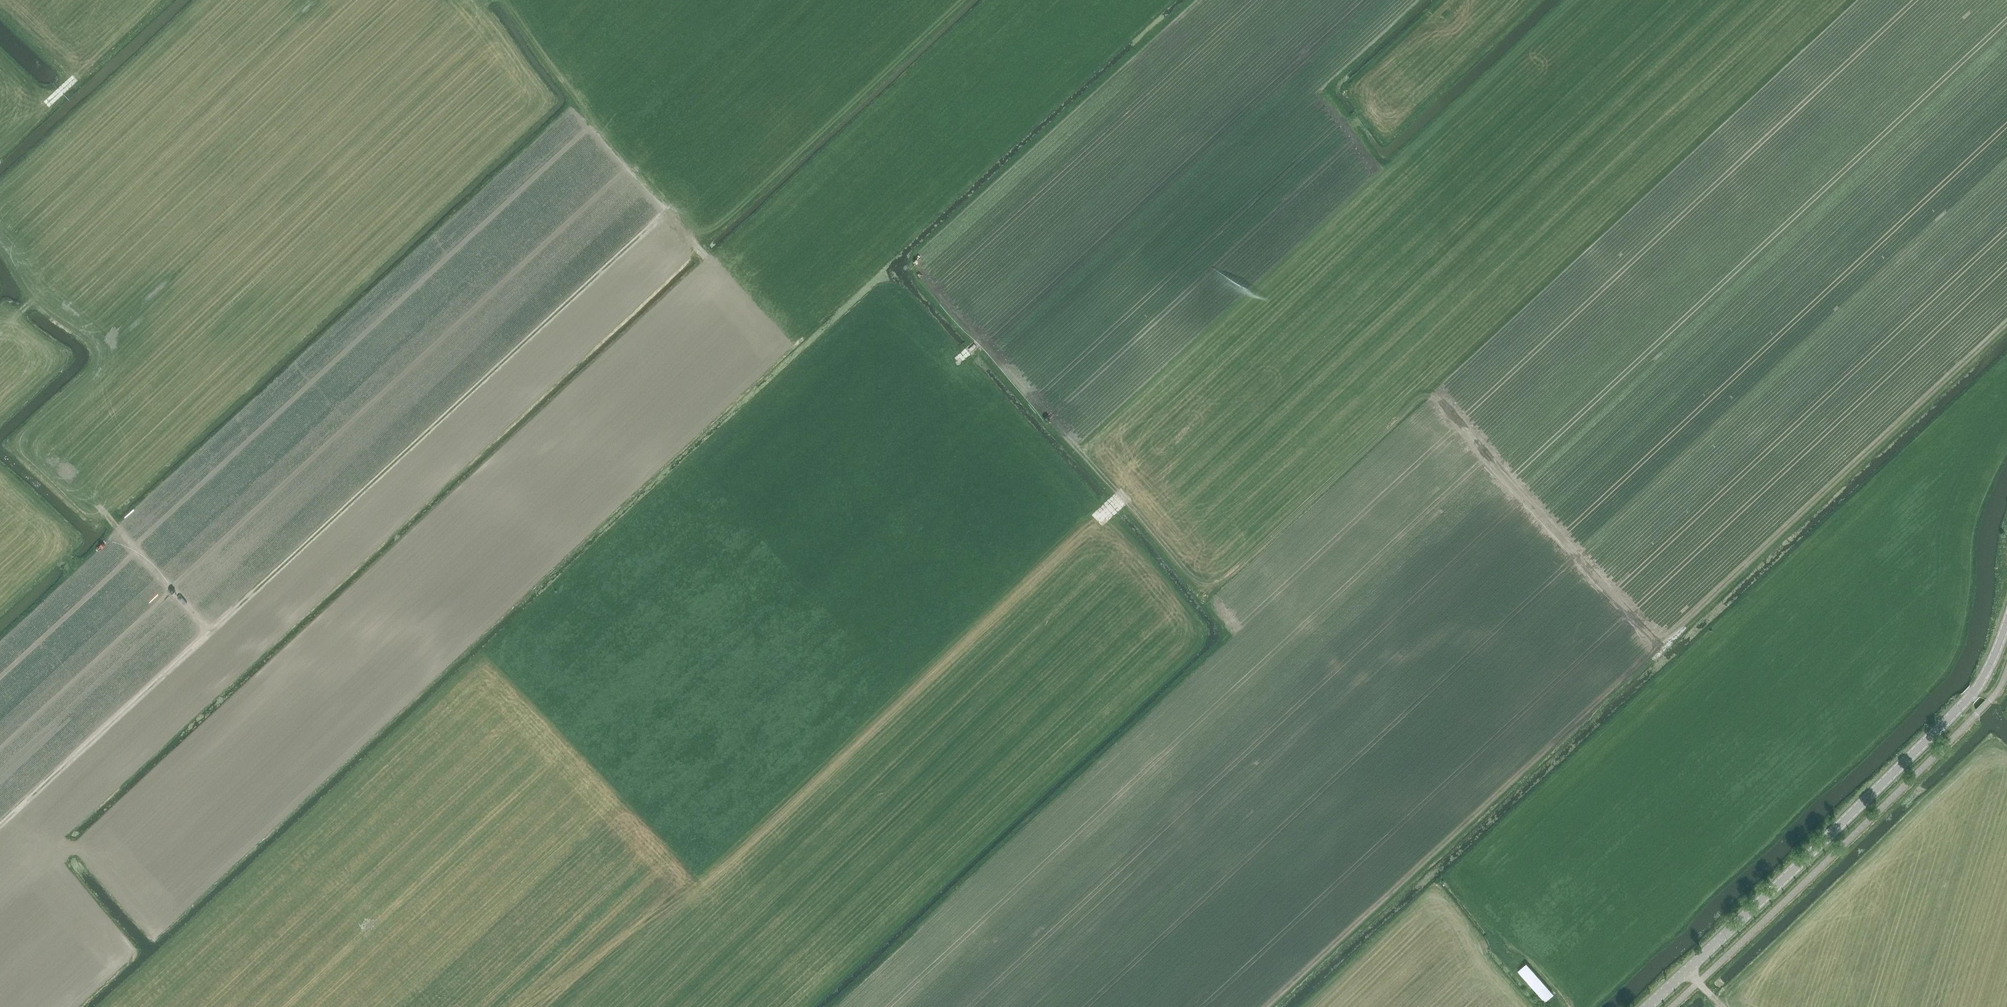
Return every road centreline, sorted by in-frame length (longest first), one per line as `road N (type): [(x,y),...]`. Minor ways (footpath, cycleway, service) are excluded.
road 1 (track): [(641,235),(0,825)]
road 2 (tertiary): [(1646,1006),(1966,700),(2006,620)]

